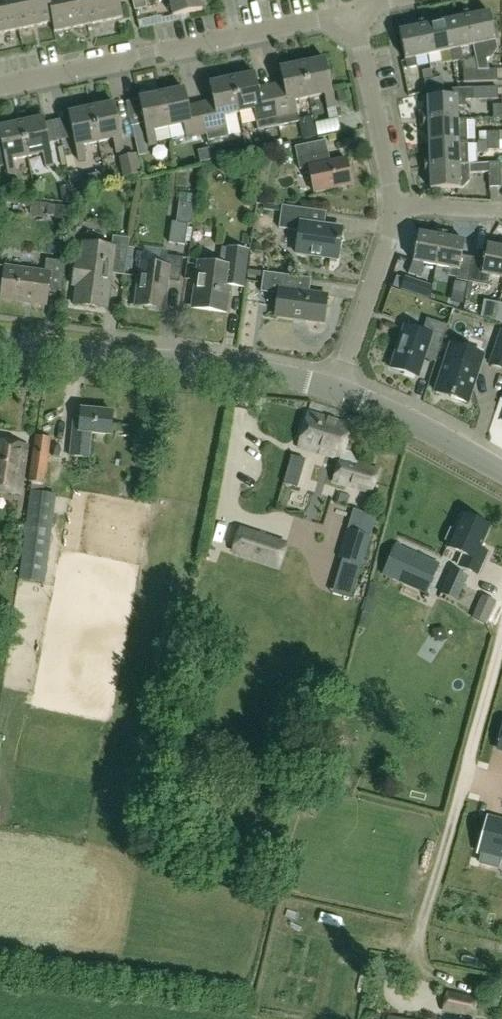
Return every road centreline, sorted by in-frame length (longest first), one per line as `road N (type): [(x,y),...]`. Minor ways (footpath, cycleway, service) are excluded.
road 1 (residential): [(0,88),(351,12)]
road 2 (tertiary): [(338,383),(0,341)]
road 3 (residential): [(501,643),(412,954)]
road 4 (residential): [(396,208),(351,12)]
road 5 (tertiary): [(501,472),(338,383)]
road 6 (residential): [(338,383),(396,208)]

